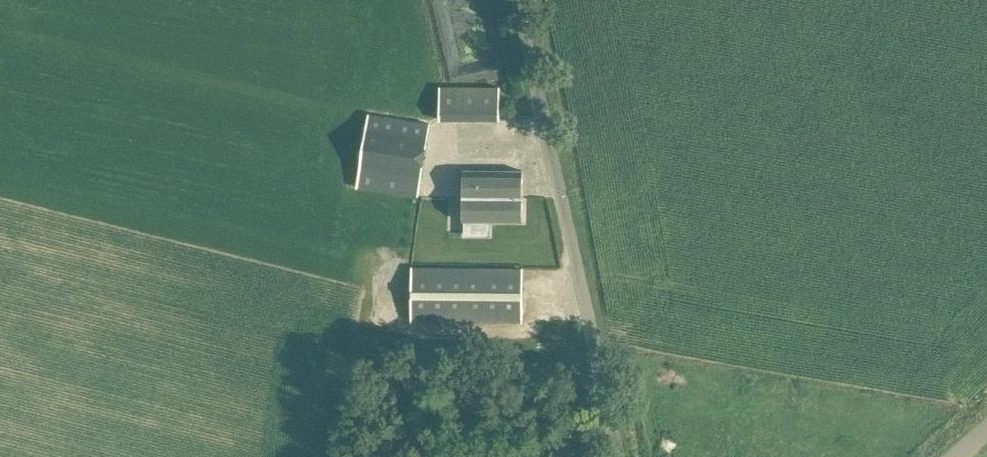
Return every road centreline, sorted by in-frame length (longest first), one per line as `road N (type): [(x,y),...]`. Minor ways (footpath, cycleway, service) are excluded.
road 1 (unclassified): [(623,456),(522,0)]

